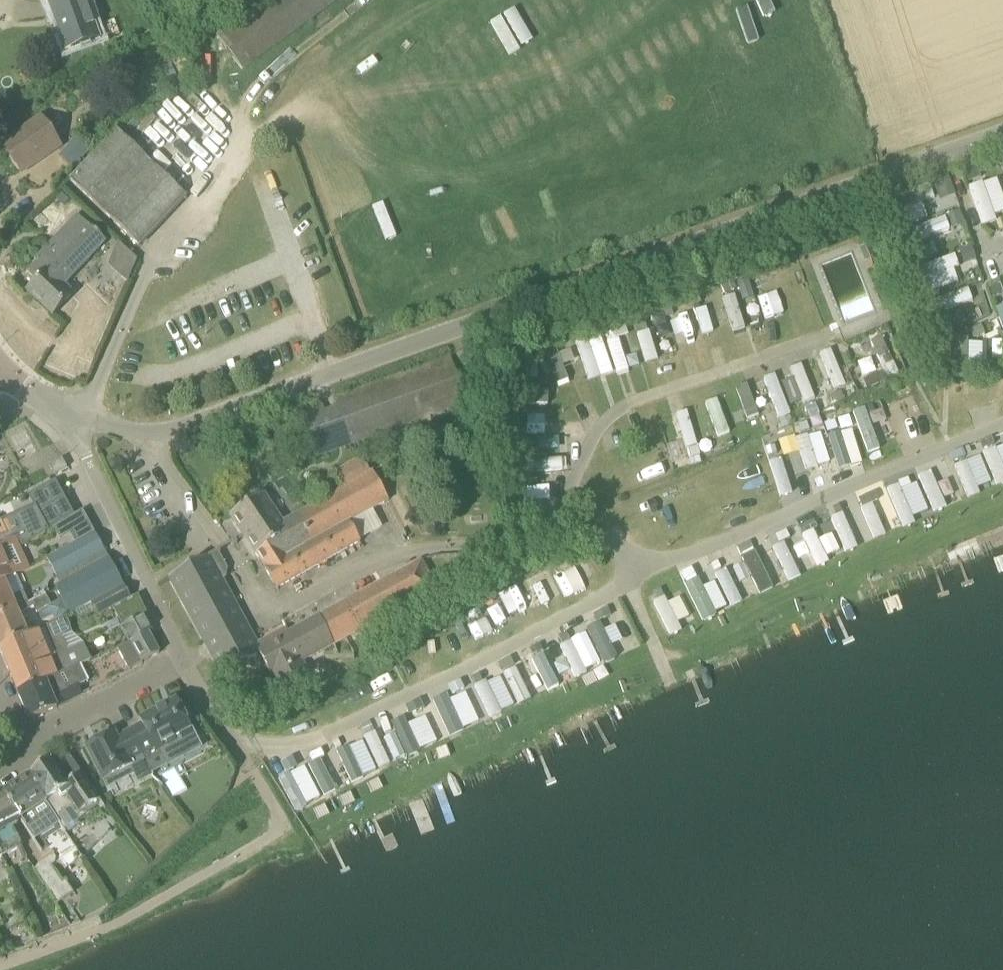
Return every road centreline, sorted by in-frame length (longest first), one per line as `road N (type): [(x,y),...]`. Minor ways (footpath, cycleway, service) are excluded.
road 1 (unclassified): [(85,417),(146,435),(168,432),(1002,137)]
road 2 (track): [(236,742),(309,742),(643,573),(635,557),(599,541),(410,549),(271,620),(240,564)]
road 3 (unclassified): [(26,742),(186,659),(77,436),(85,417)]
road 4 (track): [(643,573),(1002,422)]
road 5 (track): [(549,543),(606,421),(633,403),(819,339)]

